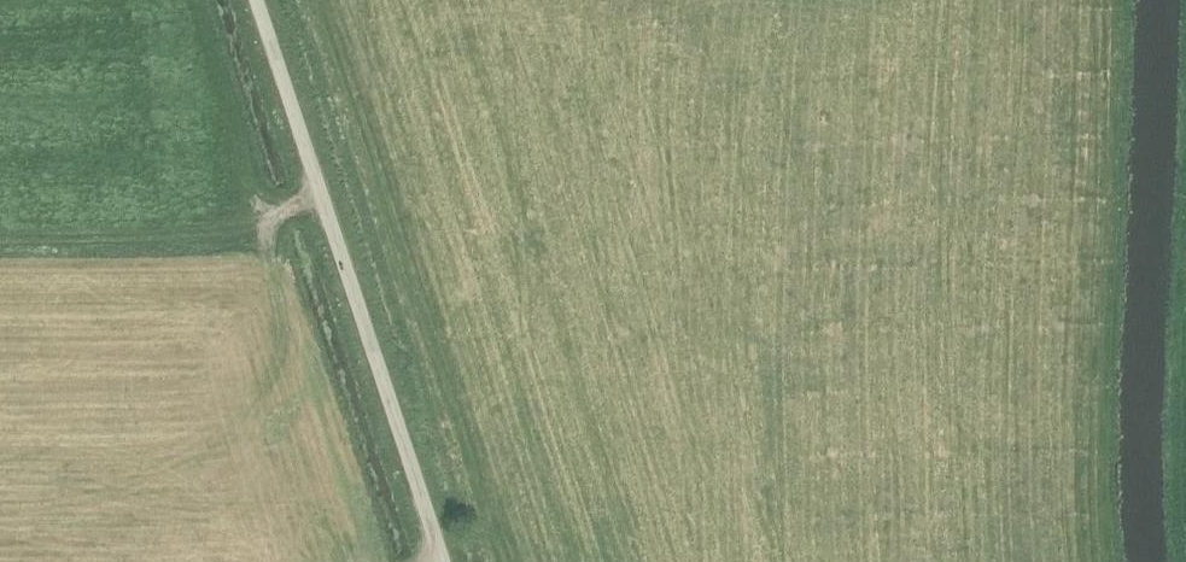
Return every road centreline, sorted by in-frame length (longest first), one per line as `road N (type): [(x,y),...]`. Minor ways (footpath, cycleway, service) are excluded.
road 1 (unclassified): [(258,0),(446,561)]

